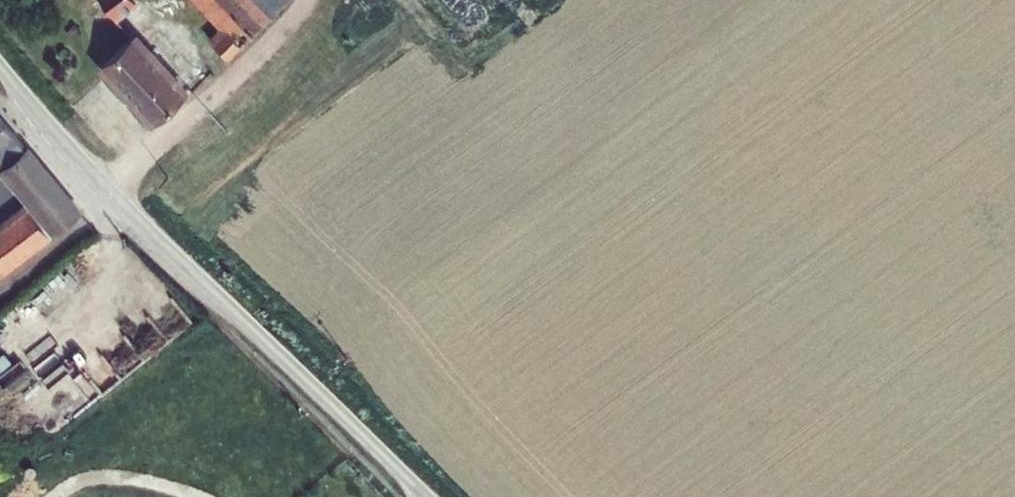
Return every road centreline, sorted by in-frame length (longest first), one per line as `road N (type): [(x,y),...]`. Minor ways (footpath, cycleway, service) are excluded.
road 1 (unclassified): [(0,67),(123,205),(427,496)]

